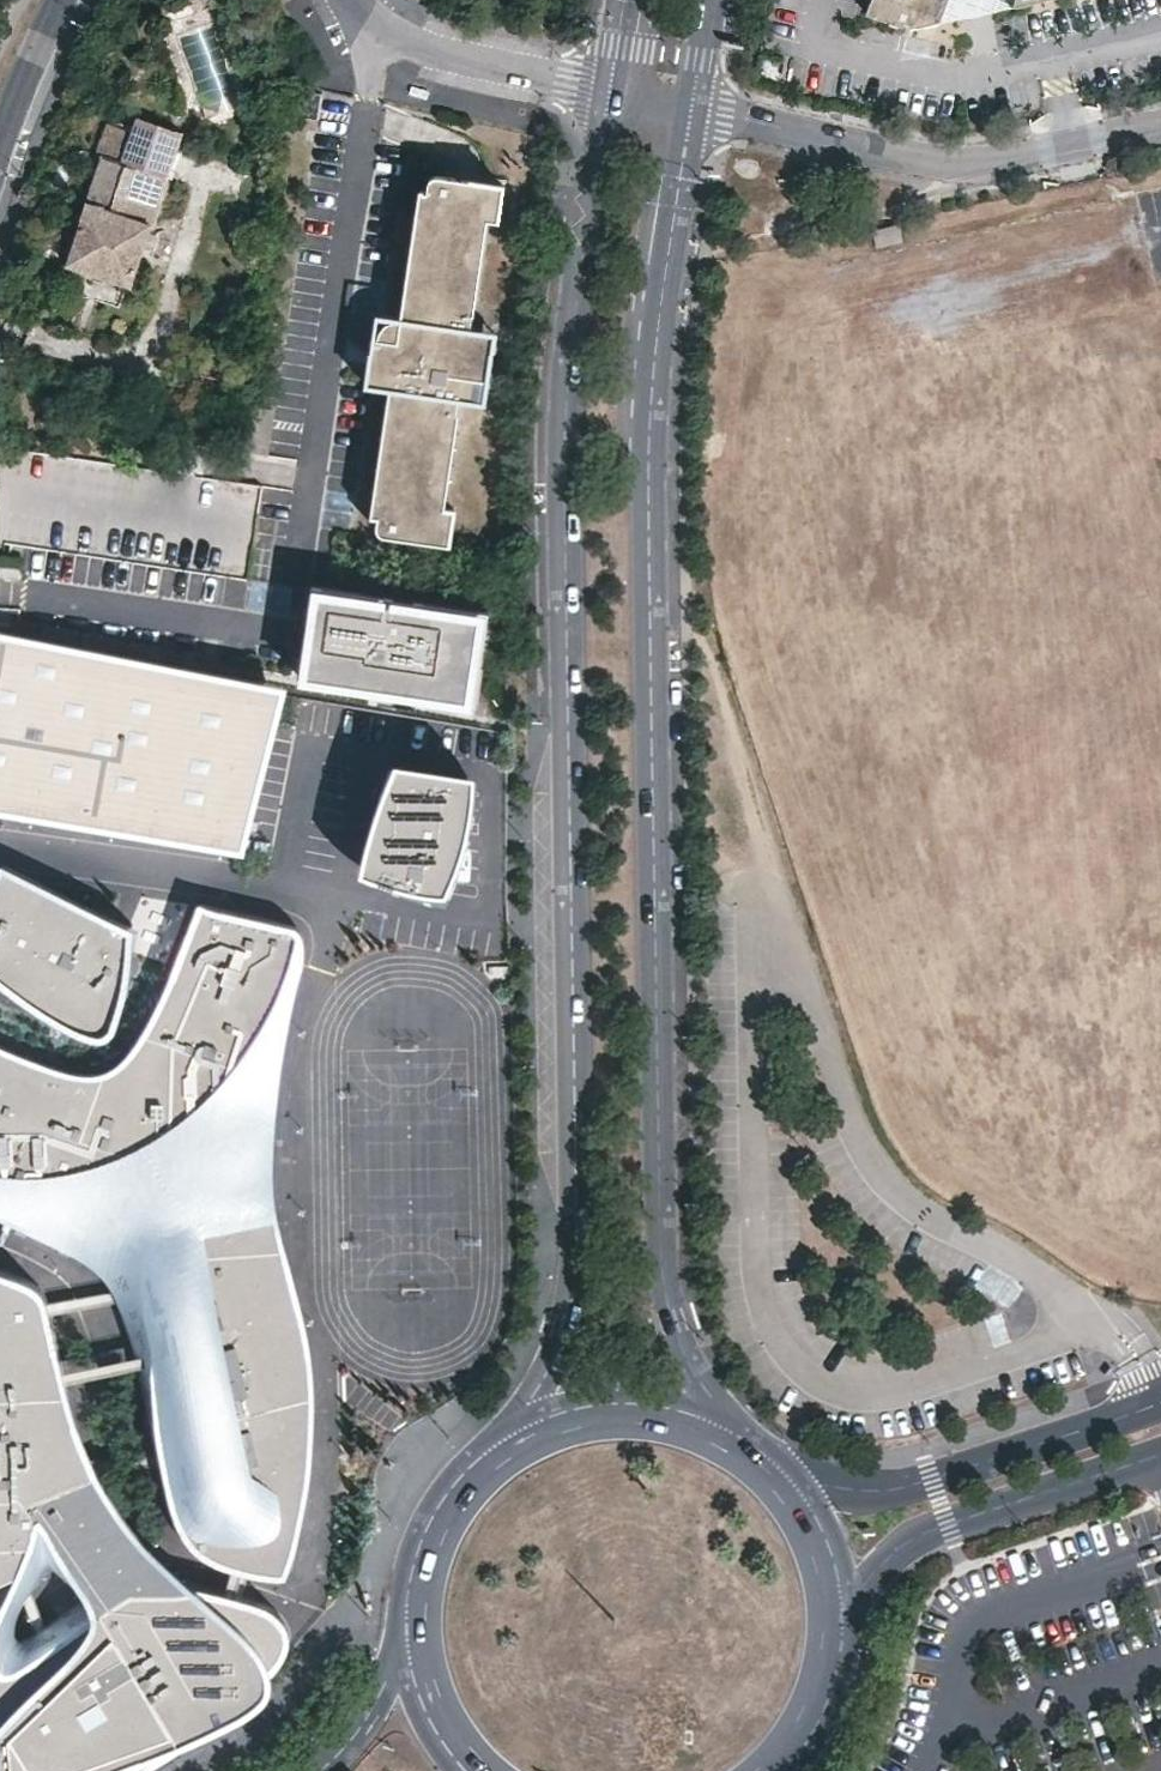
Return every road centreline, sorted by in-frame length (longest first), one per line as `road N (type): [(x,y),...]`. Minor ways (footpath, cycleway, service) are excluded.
road 1 (secondary): [(616,89),(586,250),(569,449),(576,1243),(570,1304),(520,1437)]
road 2 (secondary): [(721,1422),(675,1319),(663,1257),(653,449),(663,308),(694,108)]
road 3 (residential): [(694,108),(961,163),(1160,126)]
road 4 (tertiary): [(1160,1405),(930,1475),(839,1480),(778,1470)]
road 5 (tertiary): [(839,1637),(859,1590),(924,1532),(1160,1456)]
road 6 (residential): [(354,0),(410,39),(616,89)]
road 7 (secondary): [(520,1437),(463,1484),(422,1558),(413,1644)]
road 8 (secondary): [(721,1422),(634,1409),(581,1414),(520,1437)]
road 9 (secondary): [(839,1637),(826,1547),(778,1470)]
road 10 (residential): [(62,0),(0,148)]
road 11 (secondary): [(413,1644),(379,1705),(316,1770)]
road 12 (secondary): [(775,1770),(815,1723),(839,1637)]
road 13 (secondary): [(413,1644),(432,1715),(471,1770)]

